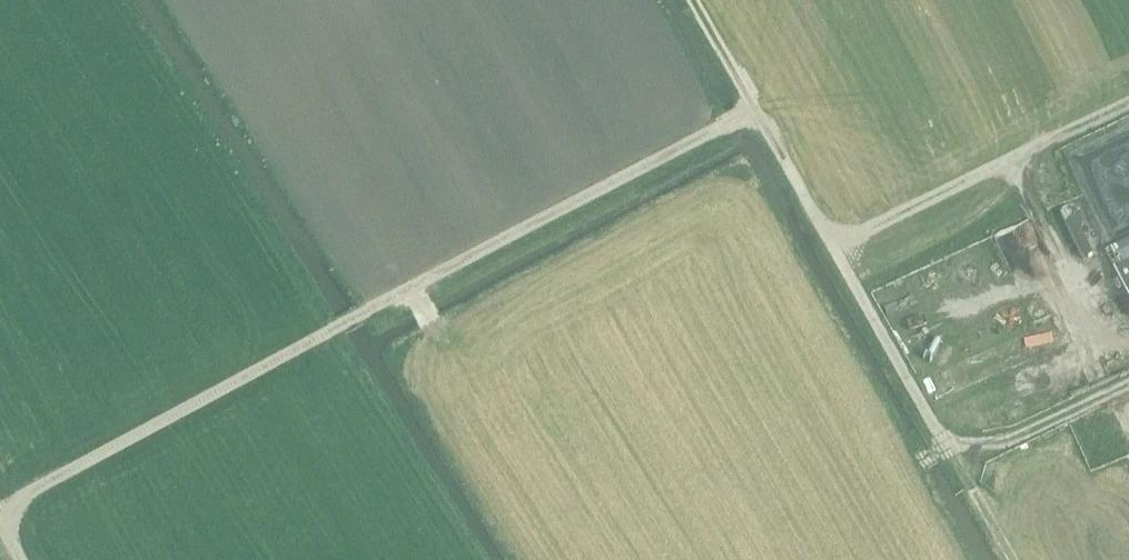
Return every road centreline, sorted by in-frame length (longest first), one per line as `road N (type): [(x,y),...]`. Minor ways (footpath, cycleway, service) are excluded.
road 1 (track): [(1128,104),(834,245),(1015,559)]
road 2 (track): [(376,308),(758,109)]
road 3 (track): [(376,308),(0,510)]
road 4 (track): [(834,245),(697,0)]

